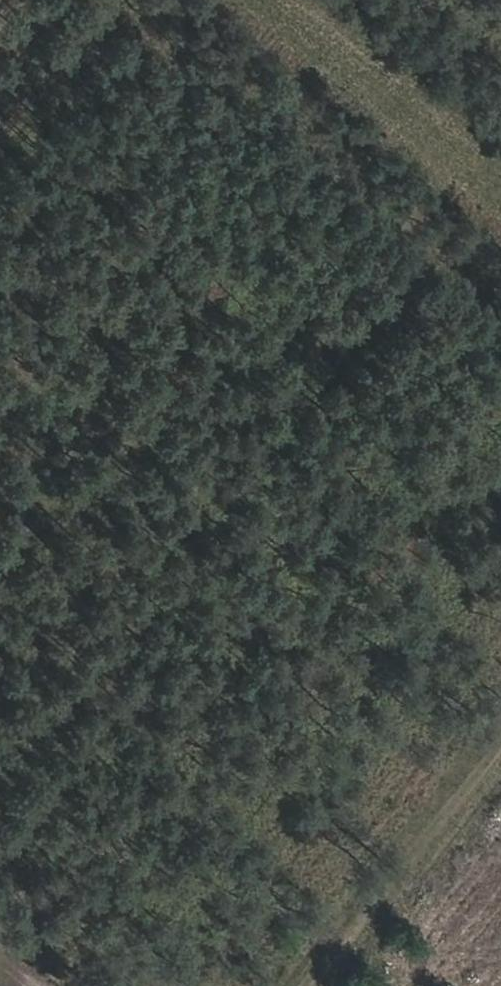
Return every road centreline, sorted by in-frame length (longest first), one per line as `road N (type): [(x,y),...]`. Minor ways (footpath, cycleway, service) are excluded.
road 1 (track): [(0,758),(464,170),(250,0)]
road 2 (track): [(500,757),(320,985)]
road 3 (track): [(0,131),(103,0)]

